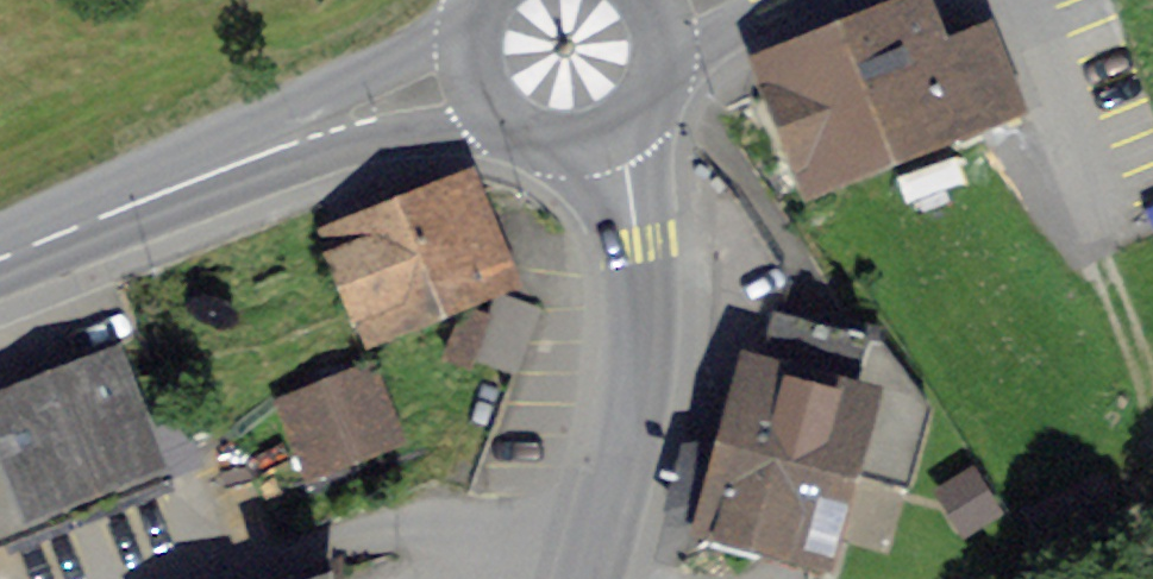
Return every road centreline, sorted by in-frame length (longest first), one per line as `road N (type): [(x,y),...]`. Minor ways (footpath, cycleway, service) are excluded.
road 1 (secondary): [(0,259),(465,74)]
road 2 (tertiary): [(614,143),(639,255),(639,396),(600,545)]
road 3 (residential): [(600,545),(418,531),(244,578)]
road 4 (secondary): [(465,74),(486,116),(523,144),(569,154),(614,143)]
road 5 (secondary): [(614,143),(647,118),(667,81),(672,40),(660,0)]

